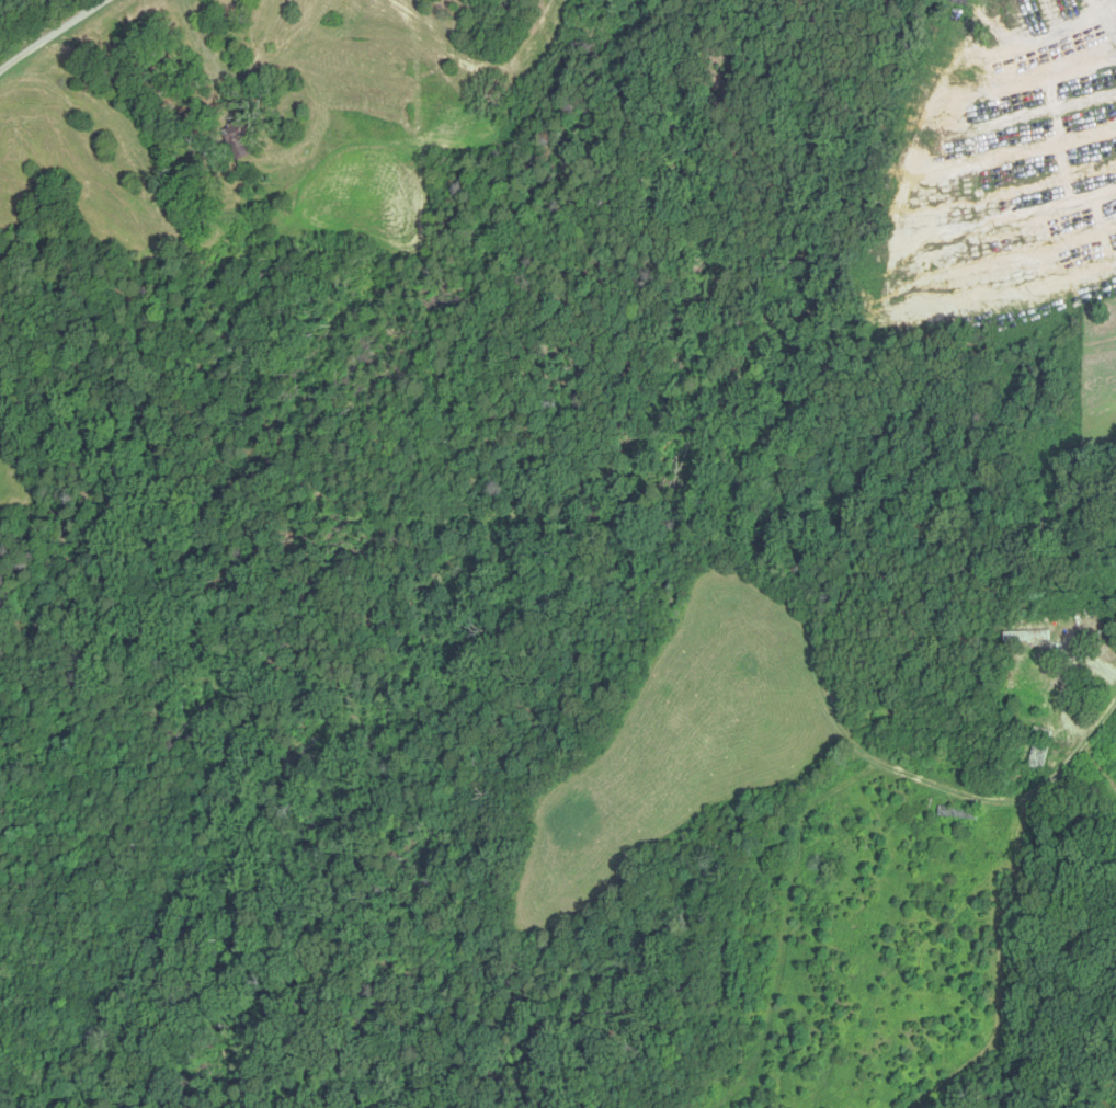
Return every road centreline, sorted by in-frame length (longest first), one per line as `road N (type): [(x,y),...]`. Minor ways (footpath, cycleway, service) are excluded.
road 1 (residential): [(118,0),(0,80)]

